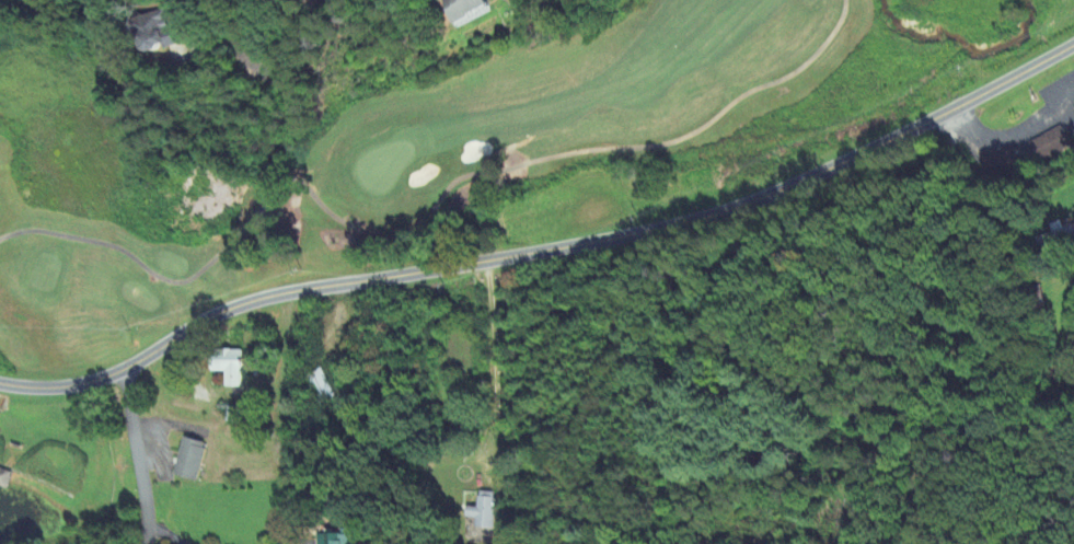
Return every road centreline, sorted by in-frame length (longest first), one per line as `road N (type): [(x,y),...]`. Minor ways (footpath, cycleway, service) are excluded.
road 1 (residential): [(0,380),(73,385),(257,299),(557,253),(717,213),(939,116),(1073,42)]
road 2 (residential): [(144,543),(122,369)]

